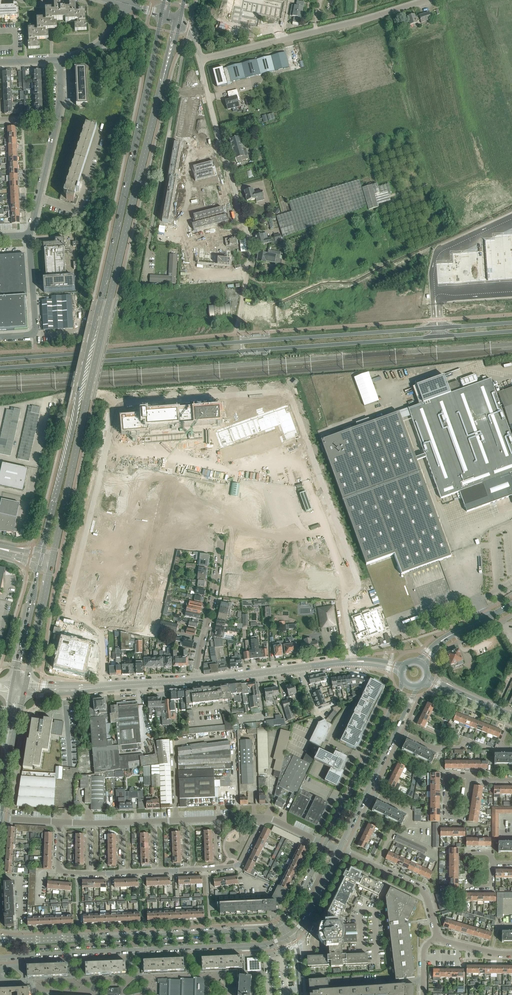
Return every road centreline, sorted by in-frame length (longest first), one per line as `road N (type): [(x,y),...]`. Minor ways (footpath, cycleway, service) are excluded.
road 1 (residential): [(101,687),(100,636),(67,609),(118,405),(289,395),(353,568),(344,597),(351,661)]
road 2 (tertiary): [(52,561),(178,22)]
road 3 (tertiary): [(163,15),(42,554)]
road 4 (secondary): [(0,957),(260,944),(288,936)]
road 5 (secondary): [(281,924),(0,942)]
road 6 (unclassified): [(200,60),(428,0)]
road 7 (residential): [(246,276),(251,246),(200,60)]
road 8 (unclassified): [(192,33),(149,244)]
road 9 (secondary): [(403,681),(325,844)]
road 10 (residential): [(351,661),(198,681)]
road 11 (residential): [(198,681),(220,542)]
road 12 (unclassified): [(0,337),(36,330),(29,235)]
road 13 (residential): [(38,198),(76,210),(101,127)]
road 14 (tertiary): [(25,684),(52,561)]
road 15 (tertiary): [(40,562),(12,683)]

